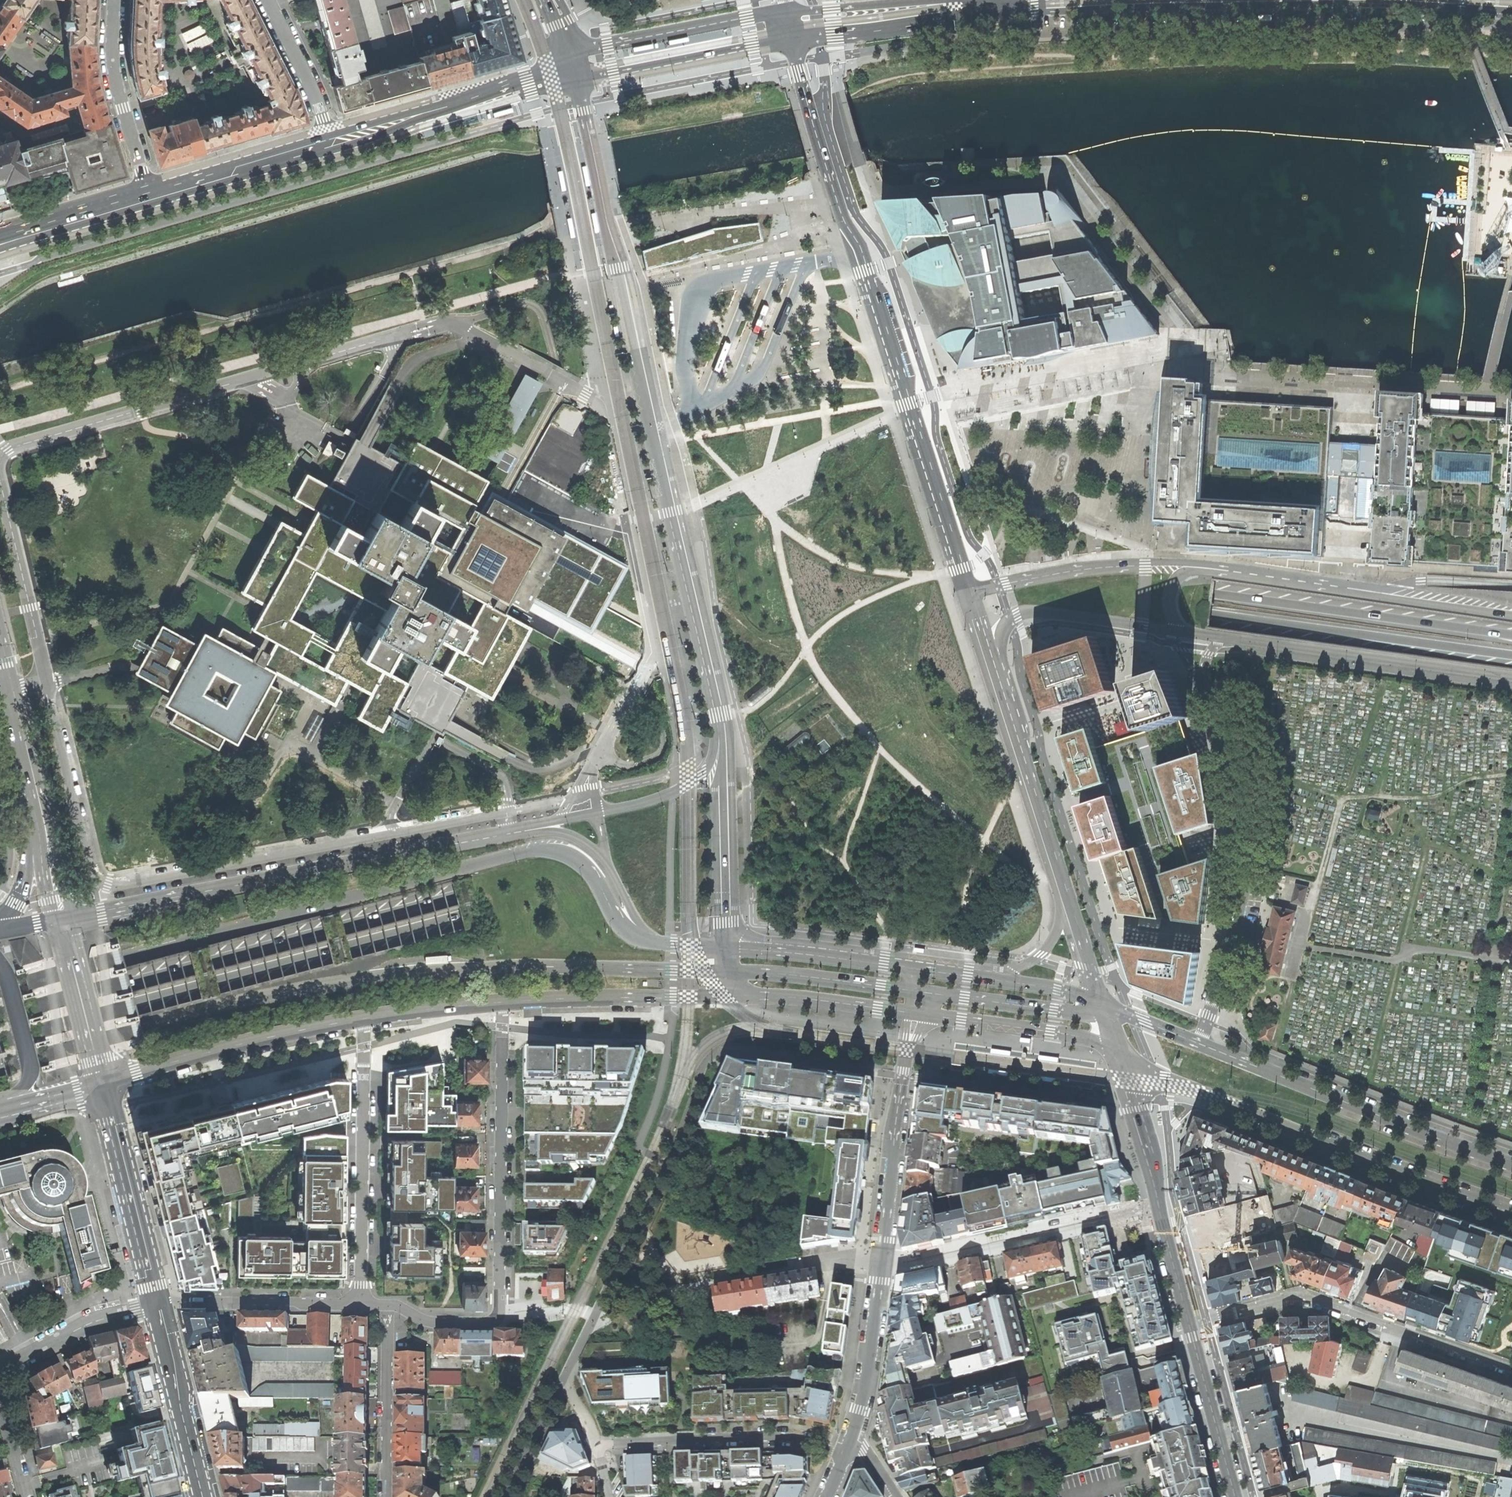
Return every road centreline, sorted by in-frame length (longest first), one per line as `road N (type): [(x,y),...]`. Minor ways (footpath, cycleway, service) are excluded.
road 1 (trunk): [(1511,635),(1107,579),(1057,577),(956,593),(788,686),(608,840),(449,897),(0,1016)]
road 2 (trunk): [(0,1038),(530,898),(626,863),(785,725),(931,638),(1004,610),(1100,605),(1511,655)]
road 3 (secondary): [(0,1064),(273,996),(381,979),(493,968),(728,972)]
road 4 (secondary): [(577,74),(720,723)]
road 5 (secondary): [(970,592),(862,245),(836,198),(793,31)]
road 6 (primary): [(485,866),(0,994)]
road 7 (secondary): [(528,830),(62,919)]
road 8 (secondary): [(1511,1164),(1103,1004)]
road 9 (secondary): [(1119,1052),(1206,1095),(1511,1213)]
road 10 (primary): [(1172,630),(1511,678)]
road 11 (residential): [(1511,1369),(1298,1297),(1189,1324)]
road 12 (residential): [(493,1320),(502,1002)]
road 13 (primary): [(1511,616),(1208,568)]
road 14 (primary): [(1018,748),(1027,732),(1000,646),(1010,620),(1043,611),(1172,630)]
road 15 (residential): [(360,1308),(364,1017)]
road 16 (residential): [(1159,1207),(882,1270)]
road 17 (secondary): [(105,1083),(364,1017)]
road 18 (unknown): [(587,396),(602,410),(652,651)]
road 19 (secondary): [(577,74),(330,142)]
road 20 (residential): [(844,1456),(787,1437),(599,1445)]
road 21 (primary): [(1208,568),(1091,568),(970,592)]
road 22 (secondary): [(502,1002),(742,995)]
road 23 (secondary): [(720,723),(704,773),(678,792),(528,830)]
road 24 (secondary): [(105,1083),(159,1307)]
road 25 (secondary): [(793,31),(747,22),(604,50),(577,74)]
road 26 (secondary): [(577,74),(604,84),(681,70),(755,54),(793,31)]
road 27 (secondary): [(720,723),(727,948)]
road 28 (secondary): [(655,942),(628,933),(590,868),(567,853),(485,866)]
road 29 (residential): [(360,1308),(159,1307)]
road 30 (unclassified): [(148,196),(116,78),(116,0)]
road 31 (secondary): [(159,1307),(205,1496)]
road 32 (secondary): [(931,1016),(1077,1036),(1119,1052)]
road 33 (secondary): [(330,142),(148,196)]
road 34 (secondary): [(914,969),(727,948)]
road 35 (secondary): [(728,972),(912,991)]
road 36 (residential): [(388,1496),(390,1313)]
road 37 (secondary): [(655,942),(605,857),(567,834),(528,830)]
road 38 (tertiary): [(1236,1496),(1189,1324)]
road 39 (tertiary): [(883,1253),(902,1076)]
road 40 (tertiary): [(851,1442),(867,1388),(882,1270)]
road 41 (residential): [(159,1307),(94,1323),(0,1371)]
road 42 (secondary): [(793,31),(962,12)]
road 43 (secondary): [(62,919),(105,1083)]
road 44 (secondary): [(742,995),(910,1013)]
road 45 (secondary): [(941,994),(1072,1013),(1103,1004)]
road 46 (secondary): [(1018,748),(970,592)]
road 47 (tertiary): [(1159,1207),(1119,1052)]
road 48 (secondary): [(3,682),(35,838)]
road 49 (secondary): [(7,1106),(31,1072),(0,960)]
road 50 (secondary): [(962,12),(1118,0)]
road 51 (secondary): [(148,196),(0,242)]
road 52 (unclassified): [(330,142),(313,85),(270,0)]
road 53 (secondary): [(1062,887),(1018,748)]
road 54 (secondary): [(364,1017),(502,1002)]
road 55 (secondary): [(1062,887),(1047,949),(989,980)]
road 56 (secondary): [(1103,1004),(1062,887)]
road 57 (tertiary): [(1189,1324),(1159,1207)]

